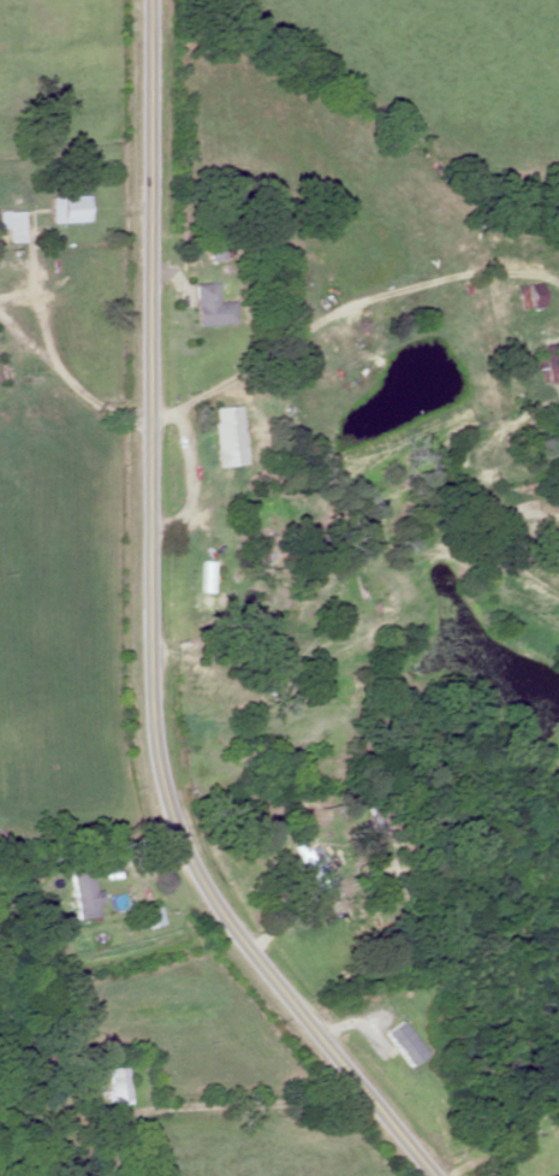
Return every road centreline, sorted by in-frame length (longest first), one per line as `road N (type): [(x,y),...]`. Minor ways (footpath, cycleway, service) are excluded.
road 1 (residential): [(431,1175),(276,989),(192,856),(149,631),(148,0)]

